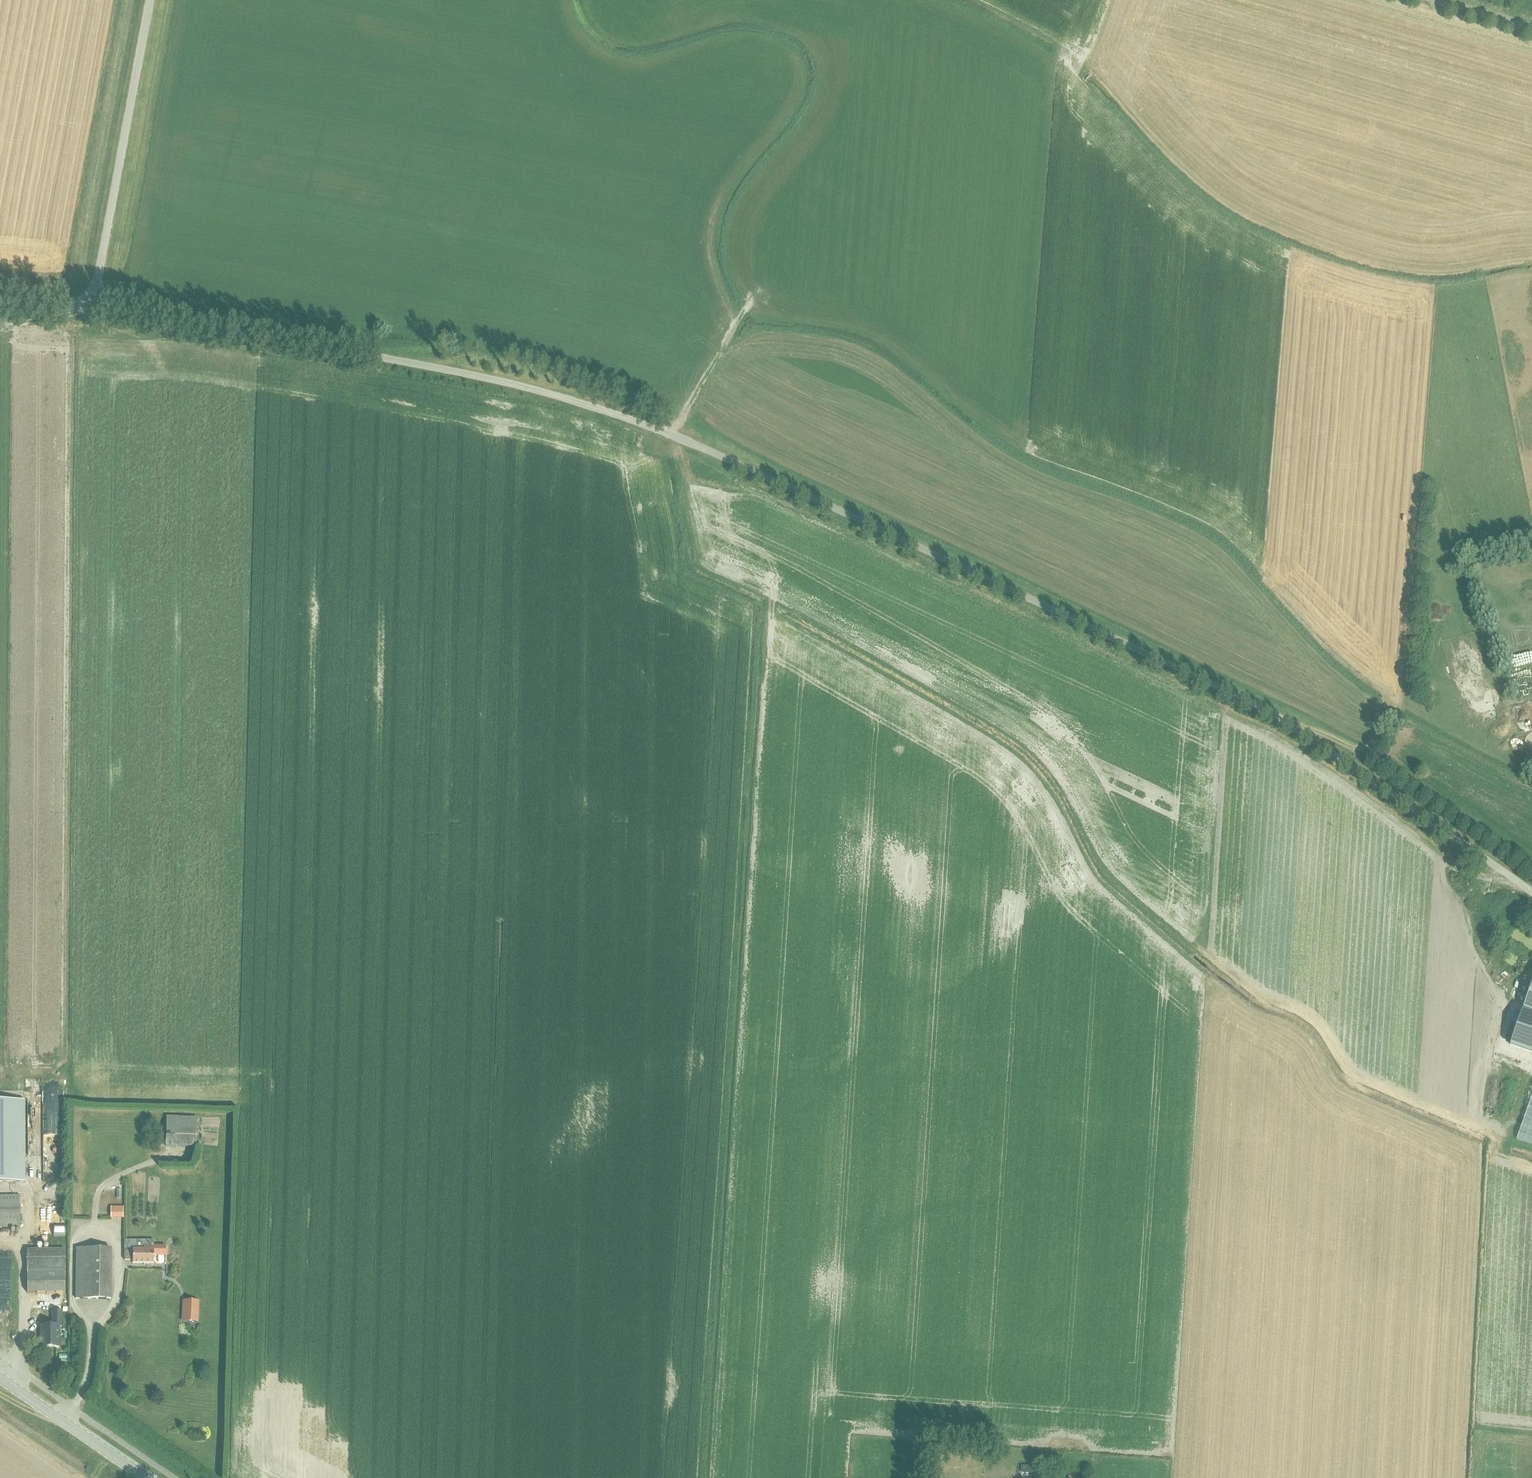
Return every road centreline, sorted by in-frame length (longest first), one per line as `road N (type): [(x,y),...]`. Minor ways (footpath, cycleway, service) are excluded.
road 1 (unclassified): [(1531,891),(1291,725),(682,439),(572,401),(414,365),(91,307)]
road 2 (unclassified): [(91,307),(150,0)]
road 3 (secondary): [(146,1477),(0,1378)]

